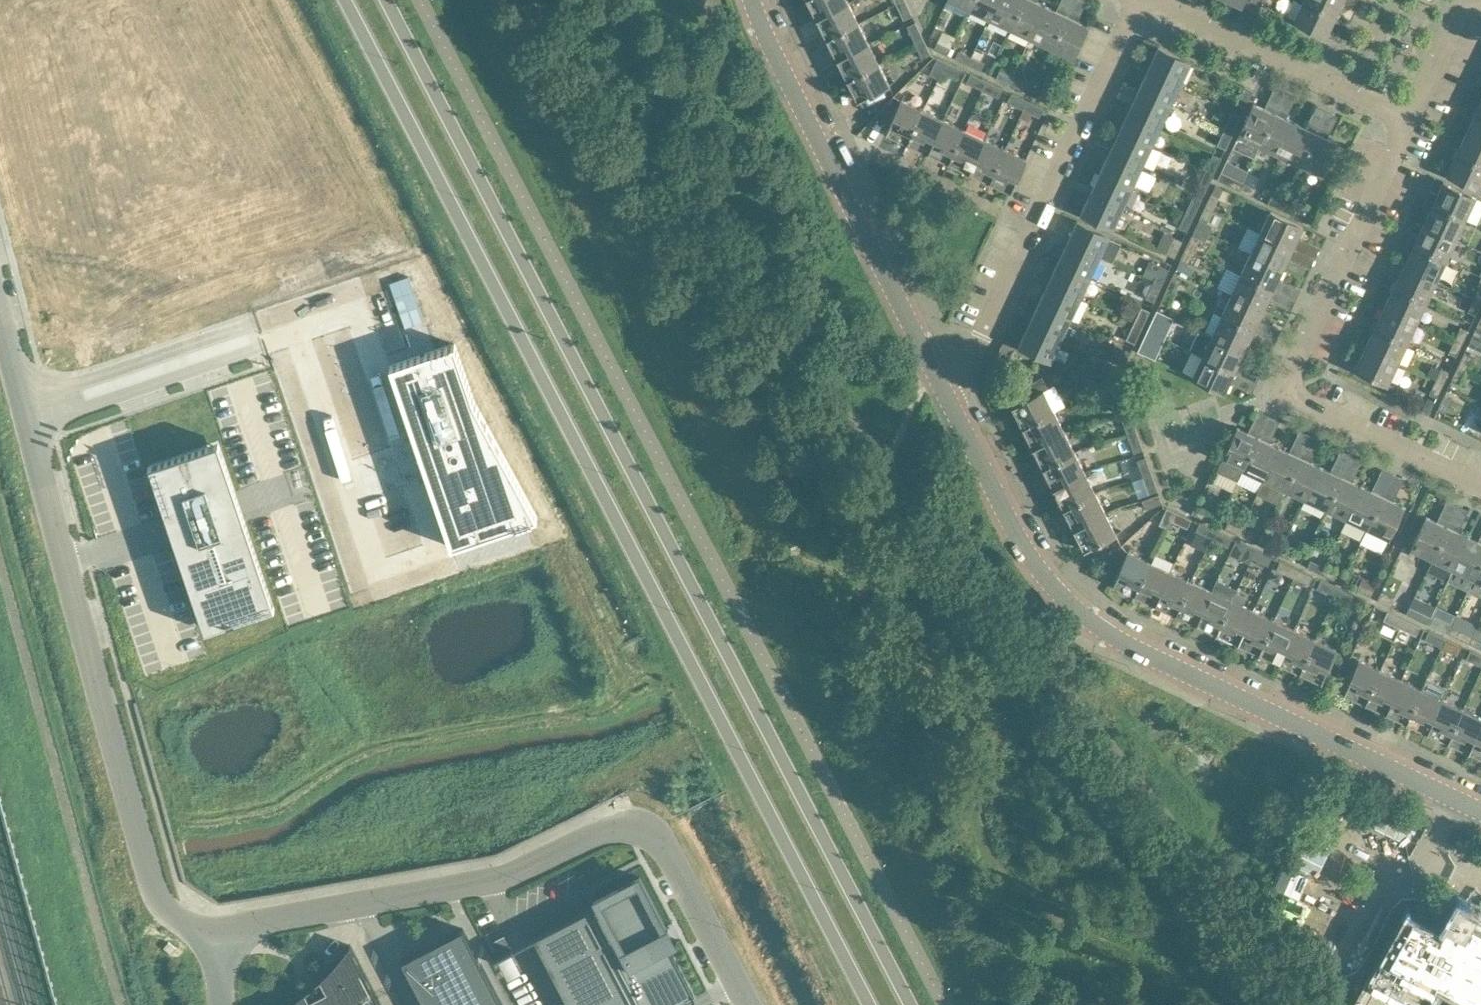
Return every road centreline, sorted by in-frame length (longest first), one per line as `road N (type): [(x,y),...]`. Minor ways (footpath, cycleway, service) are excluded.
road 1 (secondary): [(342,0),(869,1004)]
road 2 (secondary): [(909,1004),(384,0)]
road 3 (tertiary): [(1480,813),(1088,621),(1024,551),(948,403)]
road 4 (unclassified): [(221,927),(503,875),(603,828),(636,823),(663,840),(749,1004)]
road 5 (unclassified): [(27,415),(151,883),(178,916),(221,927)]
road 6 (residential): [(1480,483),(1283,389),(1410,120)]
road 7 (tertiary): [(948,403),(751,0)]
road 8 (residential): [(948,403),(1142,0)]
road 9 (residential): [(1410,120),(1155,0)]
road 10 (unclassified): [(27,415),(274,328)]
road 11 (residential): [(1410,120),(1467,0)]

